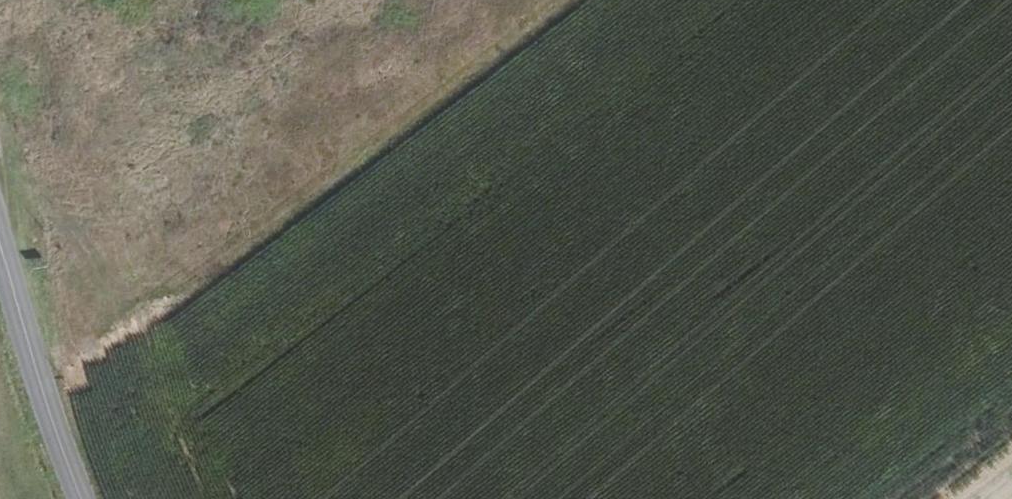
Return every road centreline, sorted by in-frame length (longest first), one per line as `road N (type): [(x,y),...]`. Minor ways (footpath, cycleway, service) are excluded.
road 1 (tertiary): [(0,248),(84,498)]

